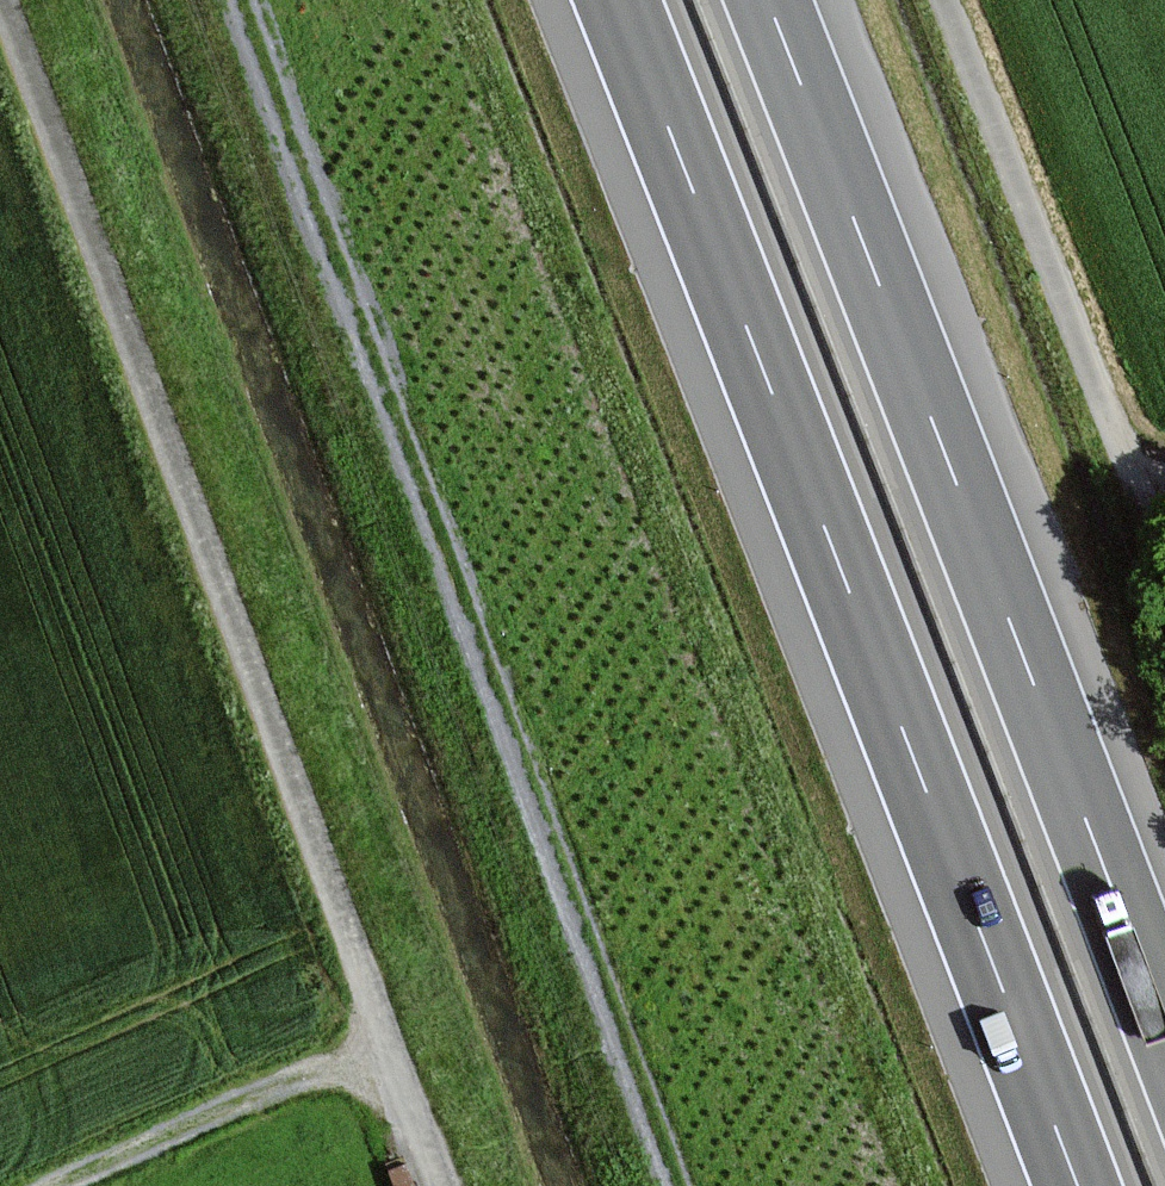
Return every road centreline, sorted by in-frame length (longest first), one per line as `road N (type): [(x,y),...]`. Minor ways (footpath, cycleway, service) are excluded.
road 1 (motorway): [(618,0),(1077,1185)]
road 2 (unclassified): [(445,1185),(6,0)]
road 3 (track): [(673,1185),(242,0)]
road 4 (motorway): [(1164,1026),(768,0)]
road 5 (unclassified): [(1164,489),(1141,474),(1118,436),(944,0)]
road 6 (track): [(398,1055),(193,1123),(56,1185)]

